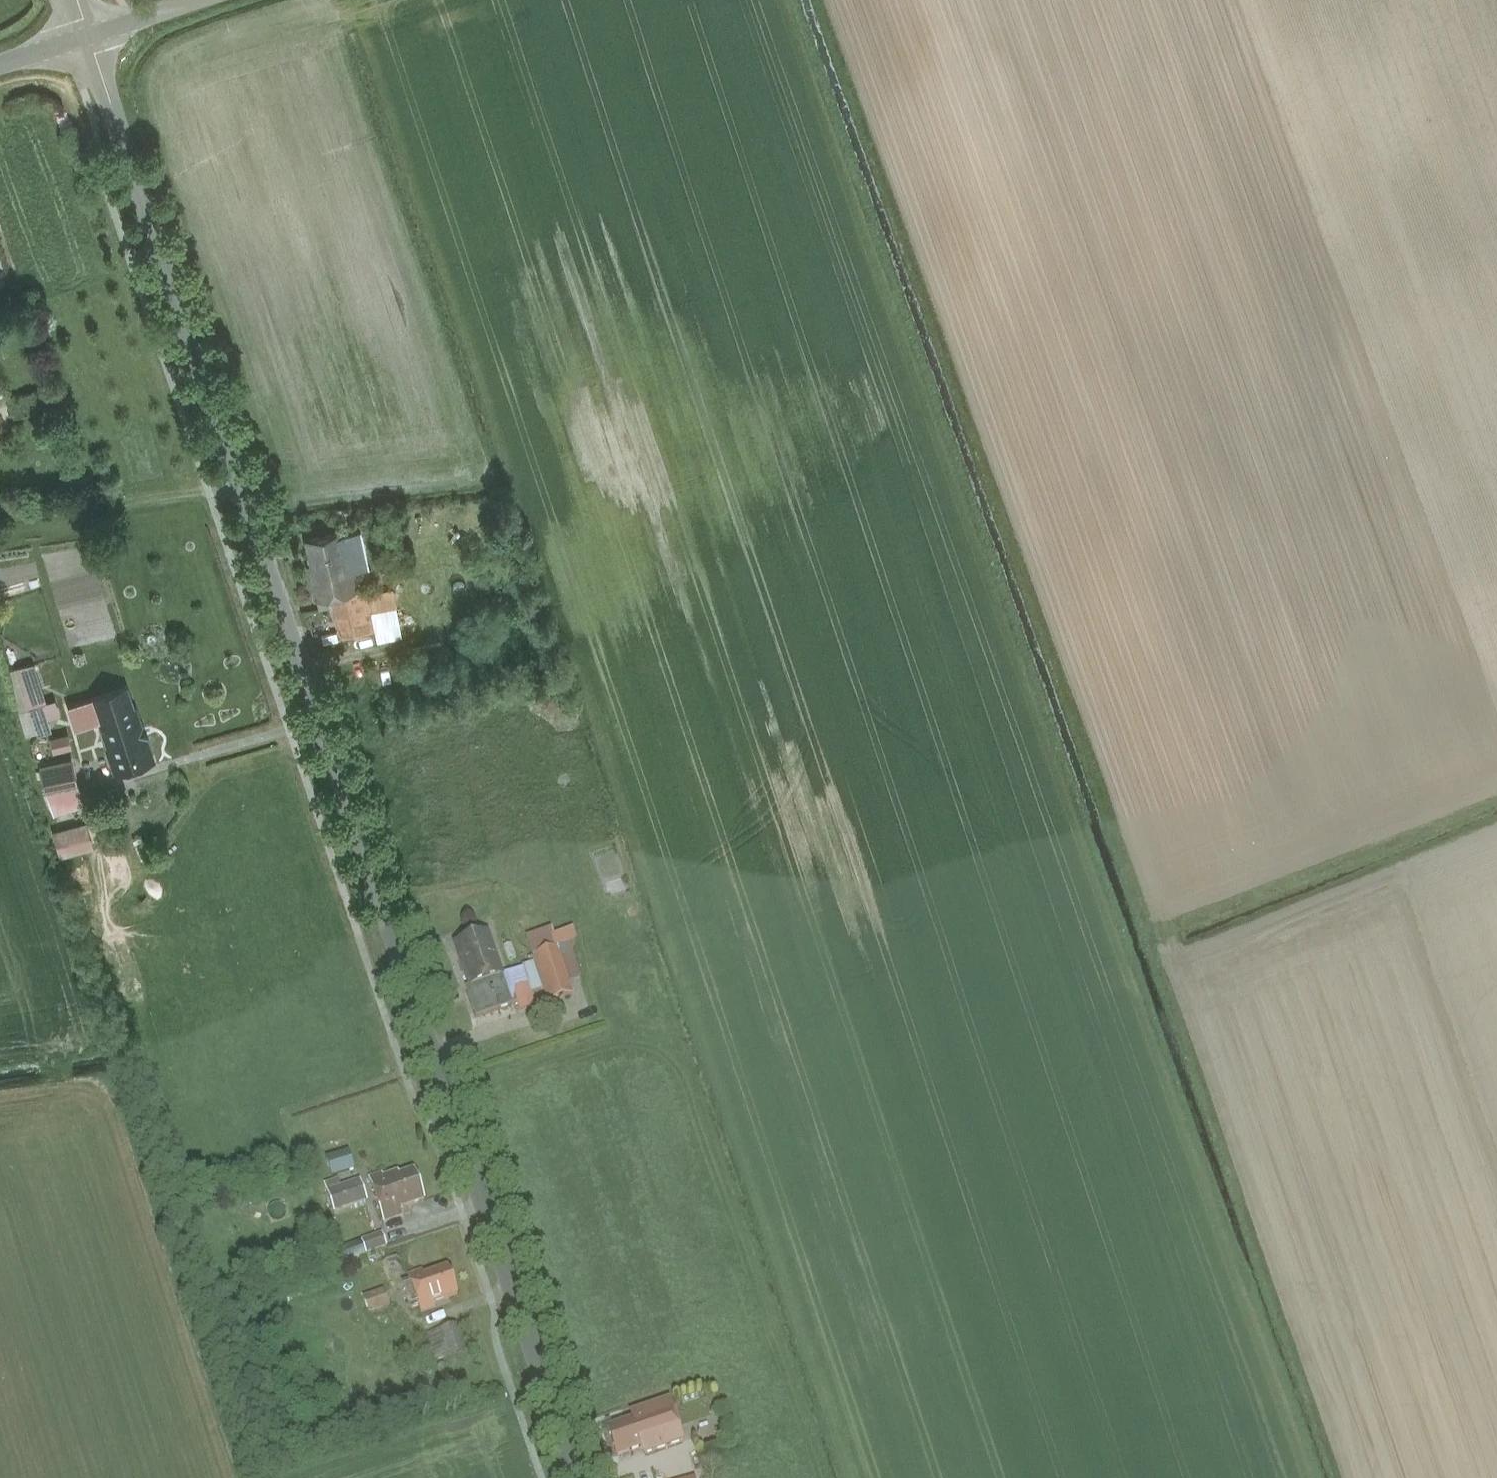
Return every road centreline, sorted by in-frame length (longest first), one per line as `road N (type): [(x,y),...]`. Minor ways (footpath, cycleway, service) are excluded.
road 1 (tertiary): [(567,1477),(90,32)]

